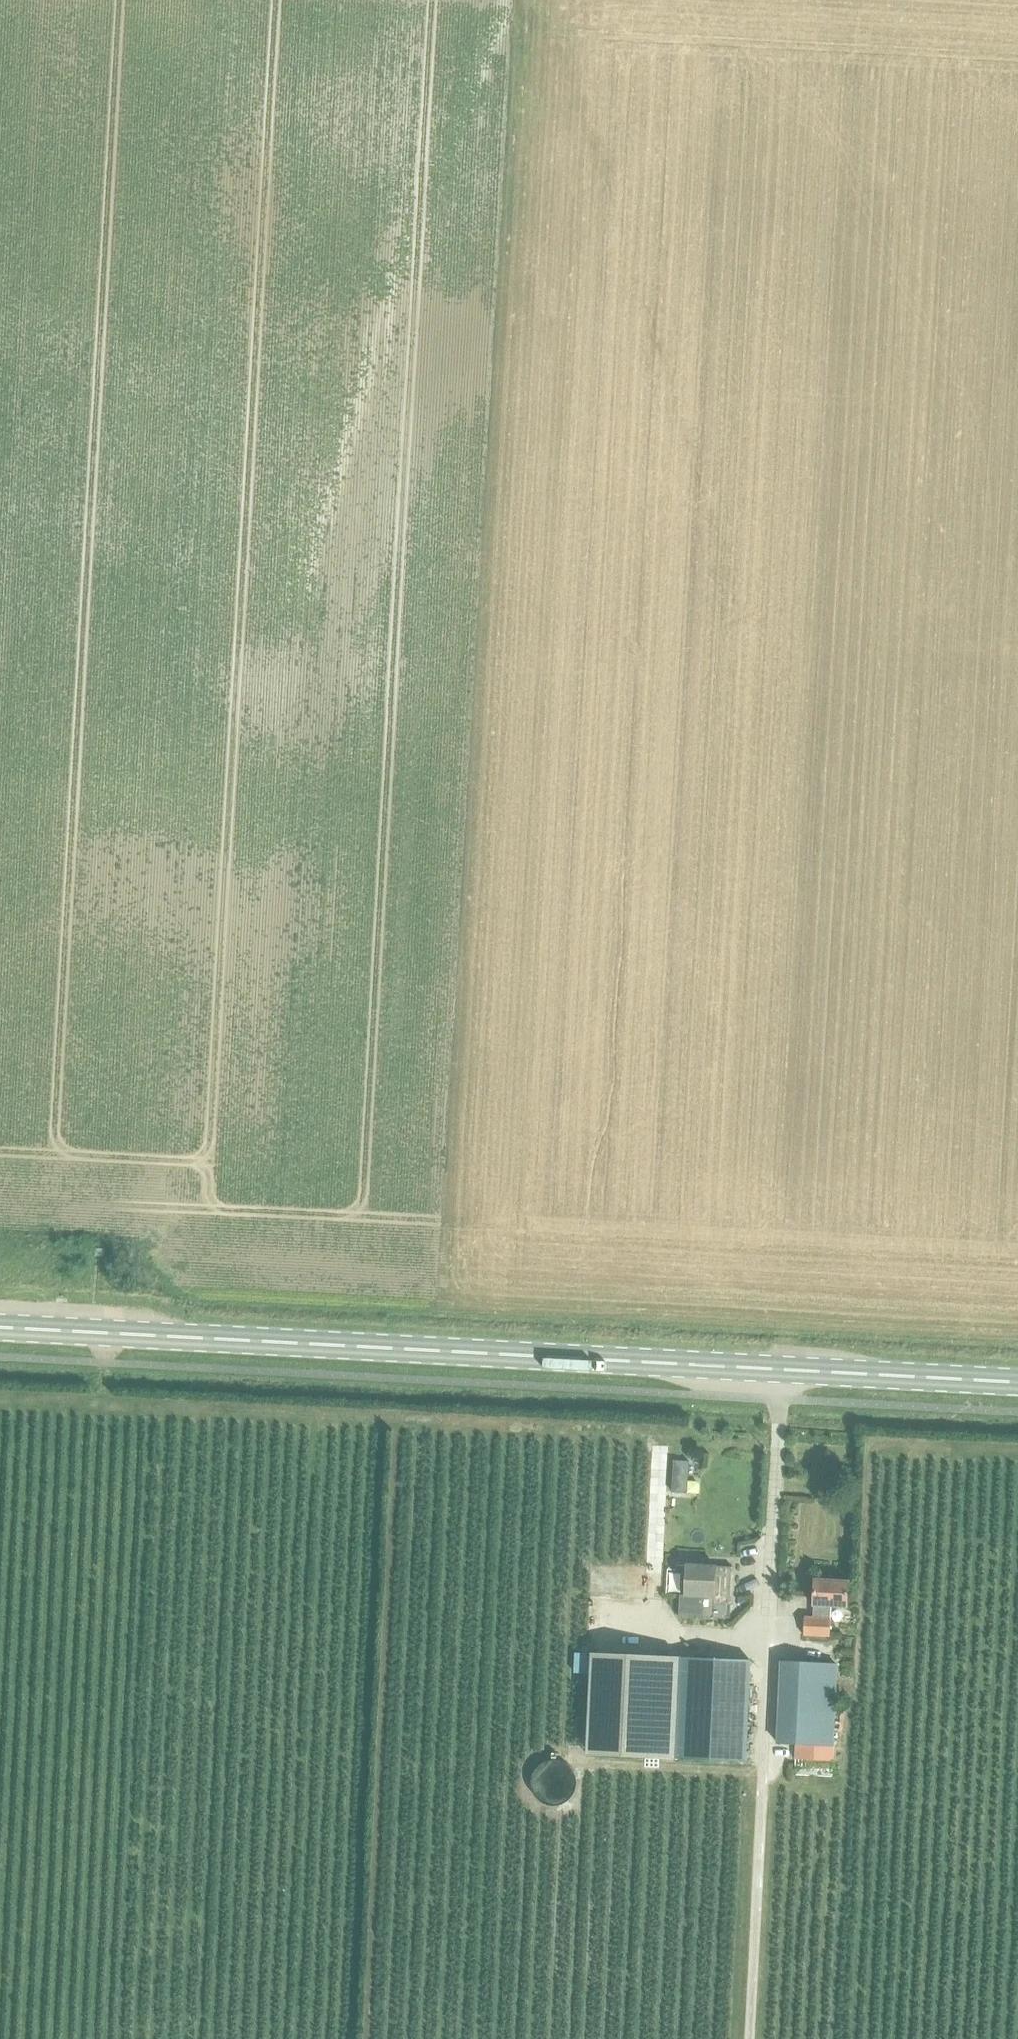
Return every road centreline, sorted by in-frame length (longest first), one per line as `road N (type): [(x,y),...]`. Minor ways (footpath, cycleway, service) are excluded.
road 1 (primary): [(0,1325),(1017,1381)]

